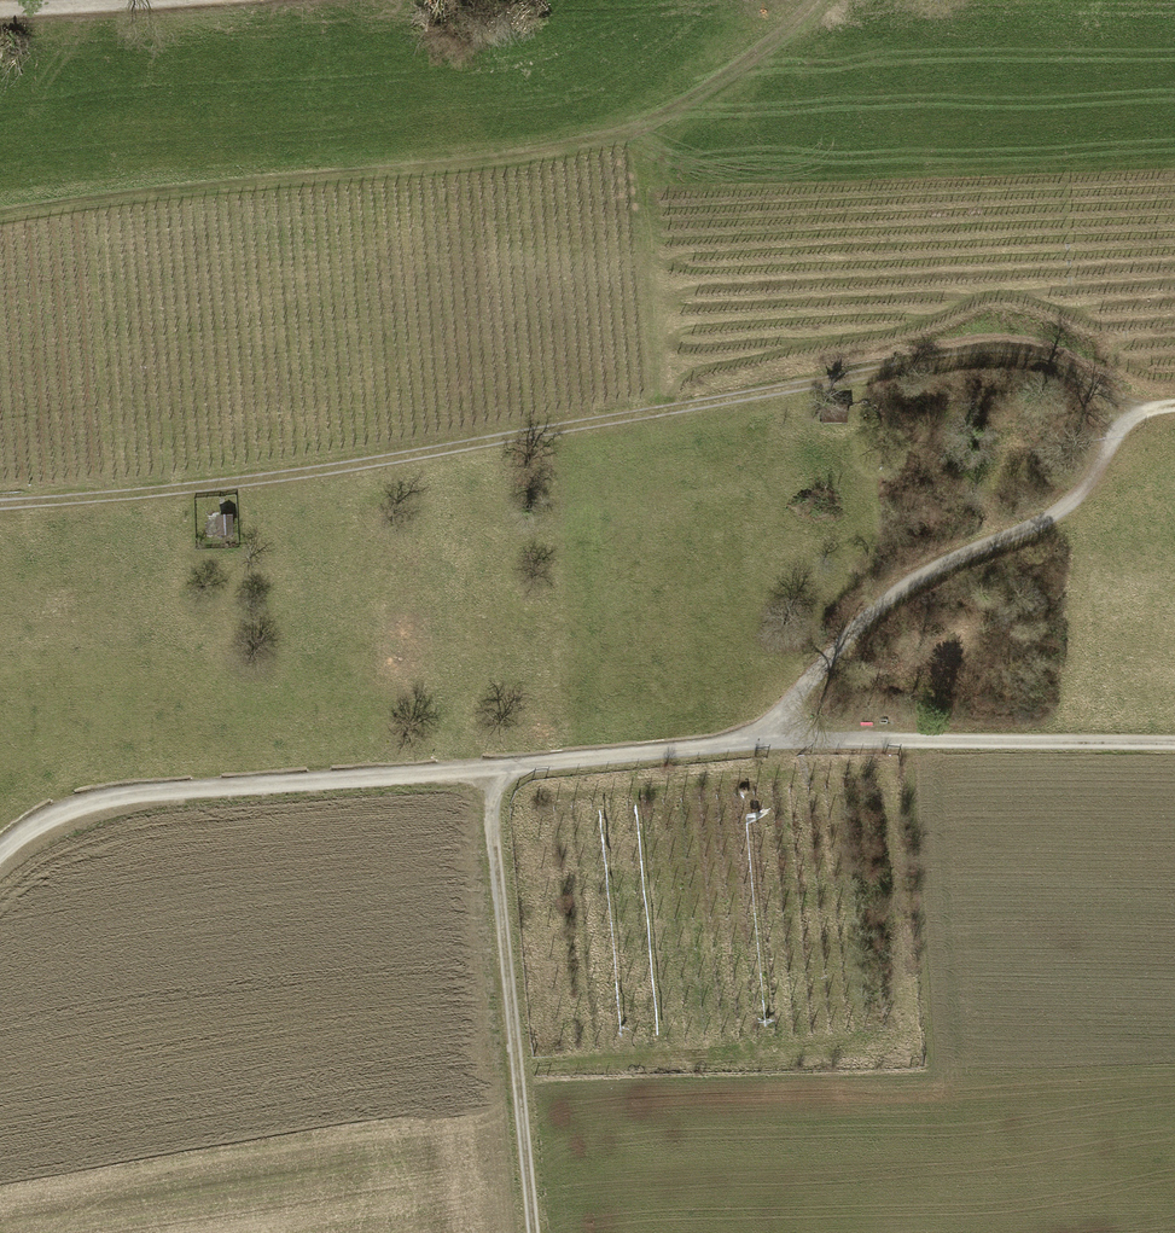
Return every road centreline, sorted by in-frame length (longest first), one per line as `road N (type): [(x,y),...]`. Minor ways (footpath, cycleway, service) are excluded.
road 1 (track): [(0,513),(285,487),(970,361),(1049,365),(1139,421)]
road 2 (track): [(0,224),(199,194),(531,165),(625,144),(719,93),(825,0)]
road 3 (track): [(0,865),(30,838),(106,804),(755,743)]
road 4 (track): [(755,743),(891,596),(955,559),(1067,517),(1139,421),(1174,416)]
road 5 (track): [(490,774),(532,1232)]
road 6 (track): [(1174,746),(755,743)]
road 7 (track): [(215,0),(0,15)]

